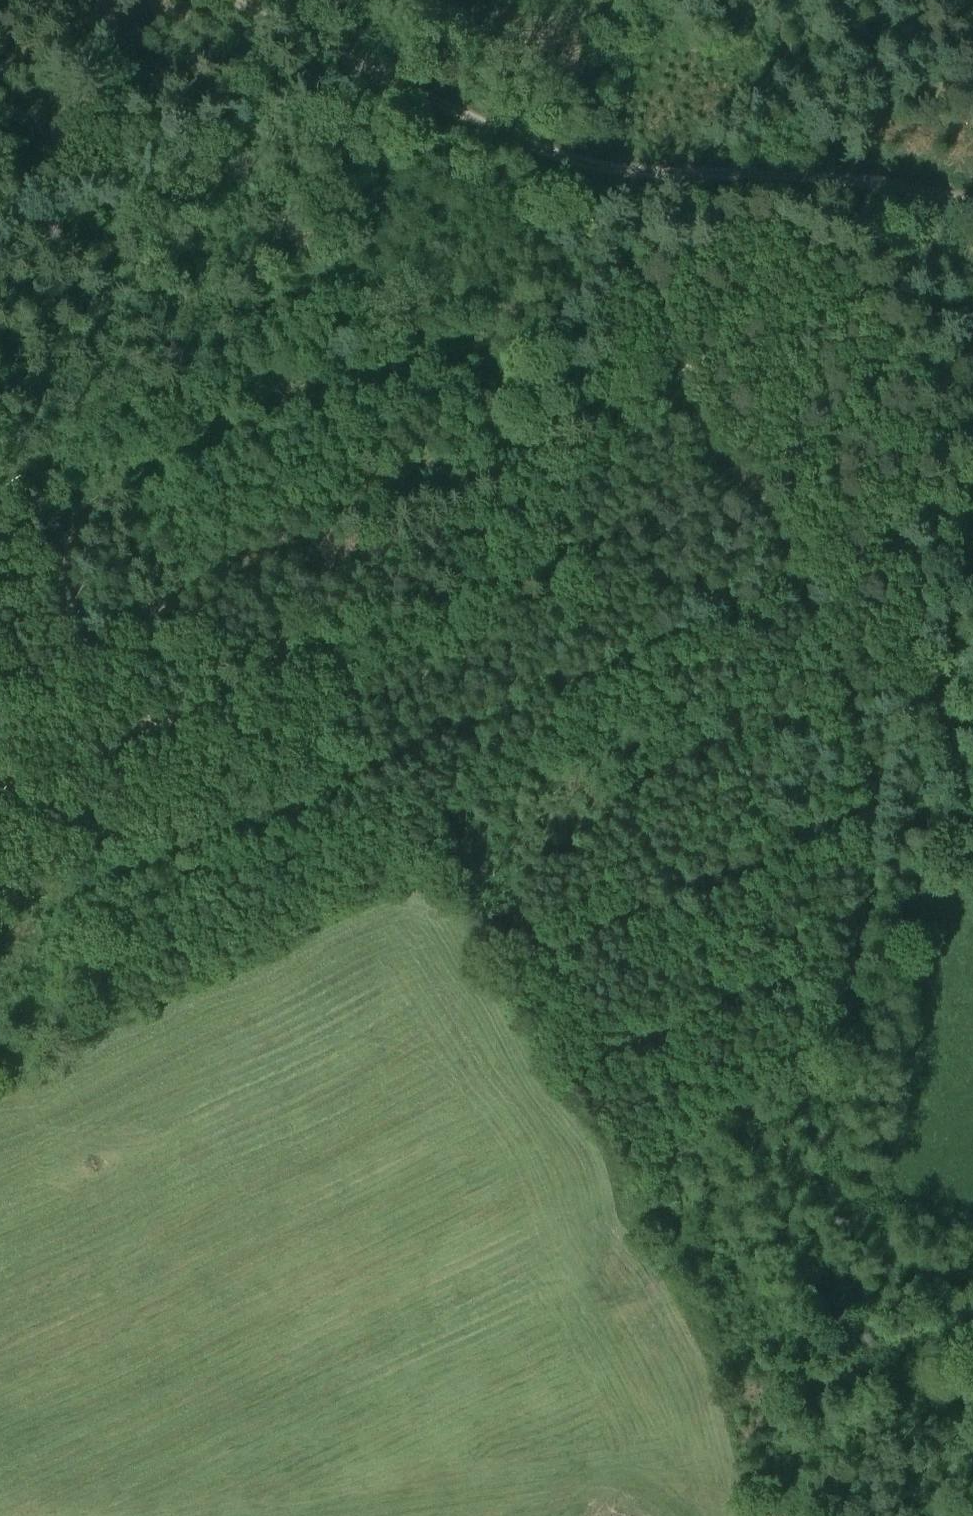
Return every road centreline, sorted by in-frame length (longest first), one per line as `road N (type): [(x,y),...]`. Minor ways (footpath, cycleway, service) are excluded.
road 1 (track): [(225,0),(369,75),(580,168),(630,180),(858,186),(972,207)]

